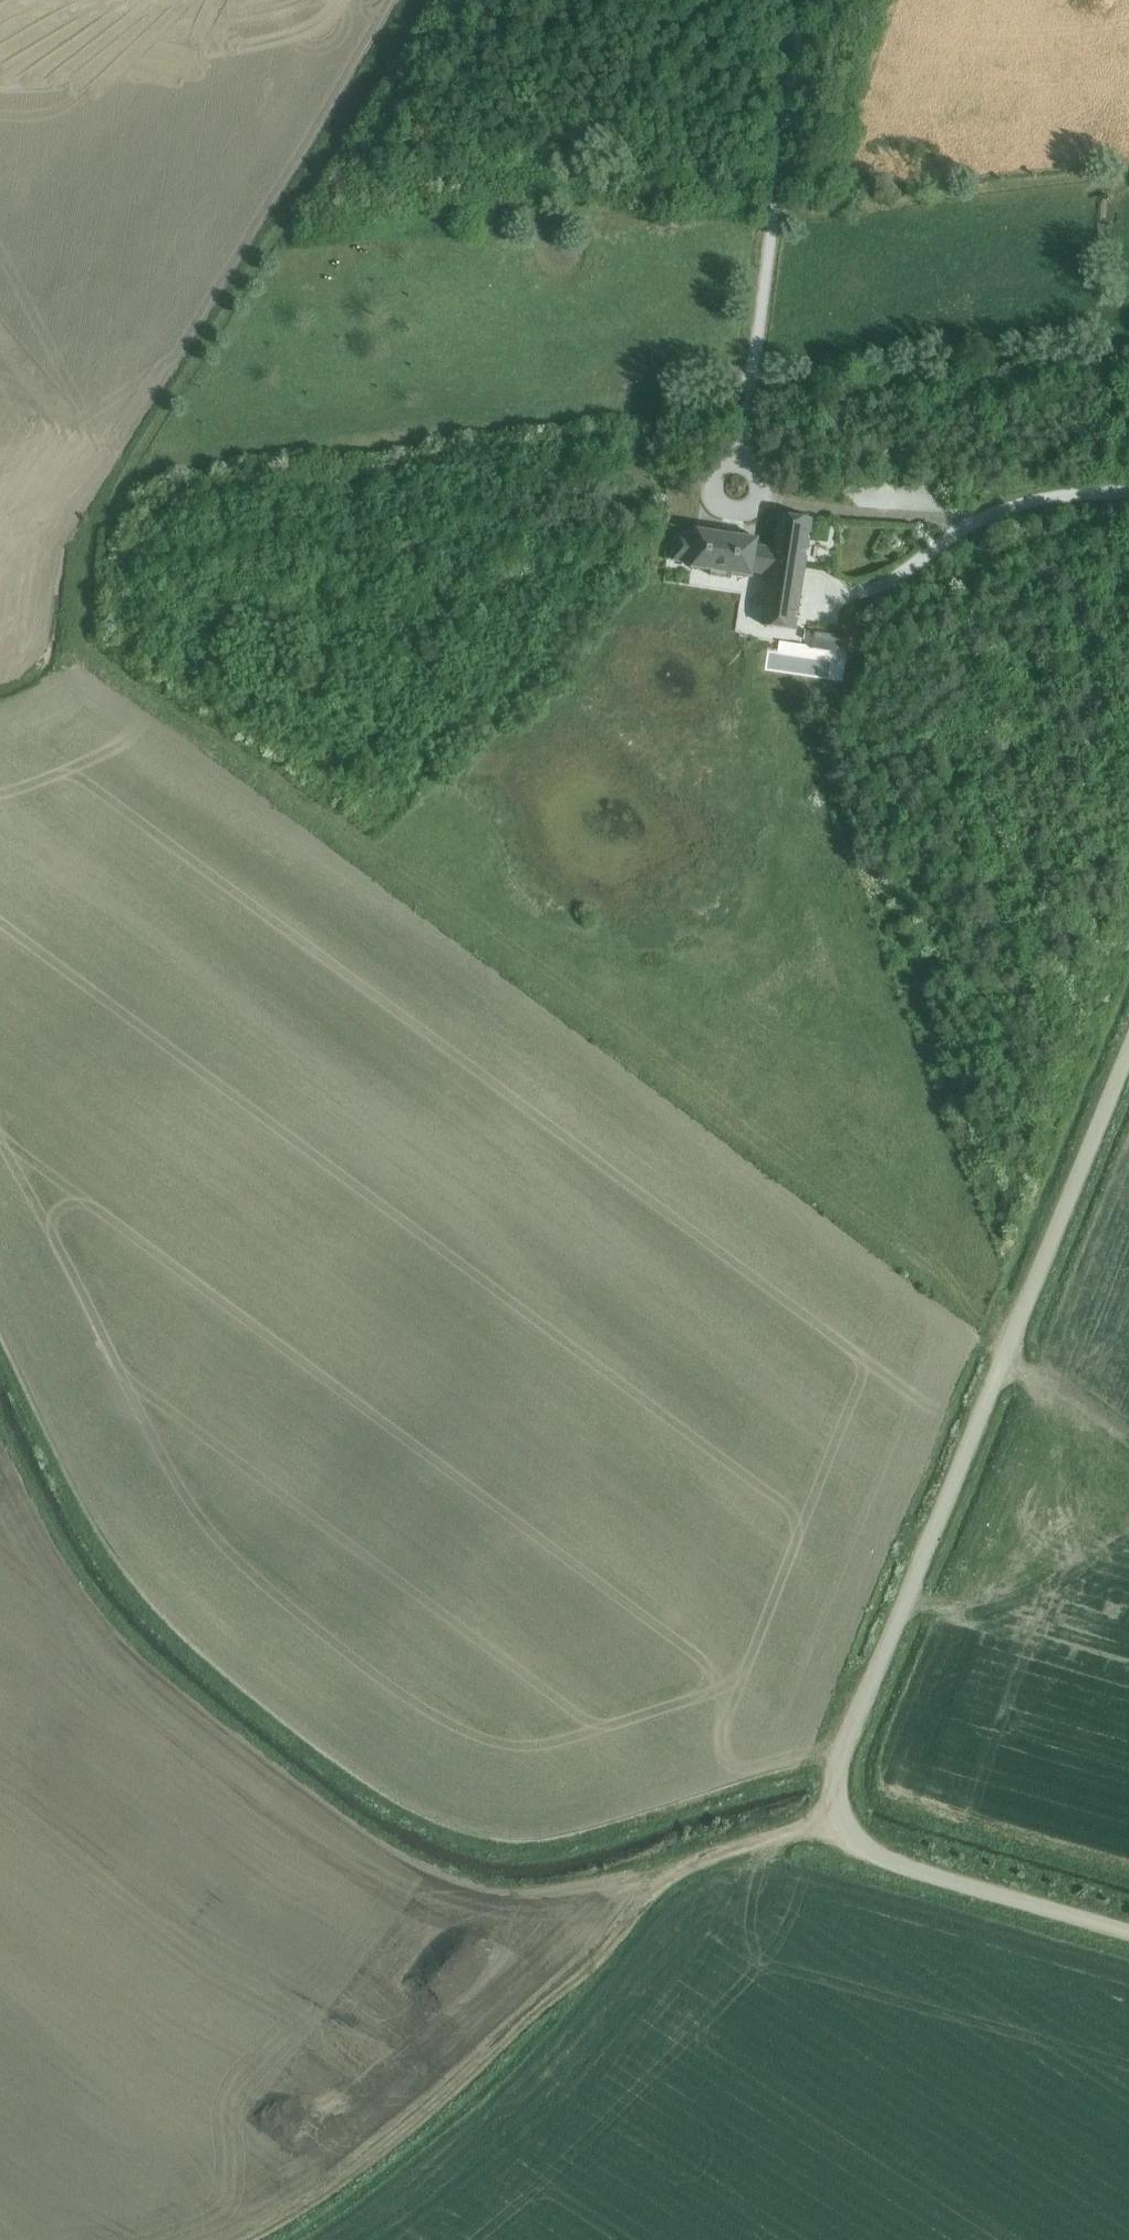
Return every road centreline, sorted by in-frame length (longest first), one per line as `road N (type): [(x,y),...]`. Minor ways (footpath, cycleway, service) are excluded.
road 1 (unclassified): [(1128,1042),(850,1731),(833,1799),(853,1842),(891,1862),(1128,1931)]

